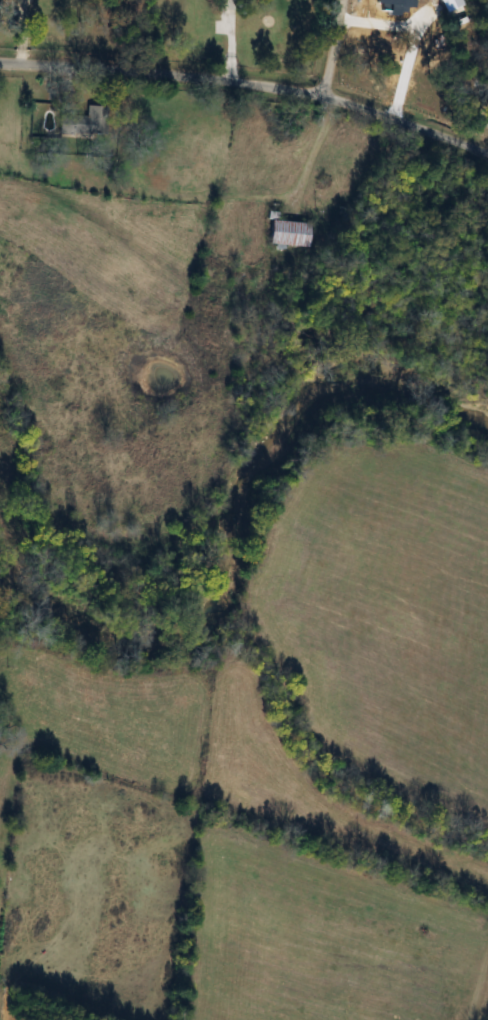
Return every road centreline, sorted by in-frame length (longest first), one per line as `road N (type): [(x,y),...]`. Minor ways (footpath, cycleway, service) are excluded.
road 1 (residential): [(0,67),(322,96),(487,154)]

